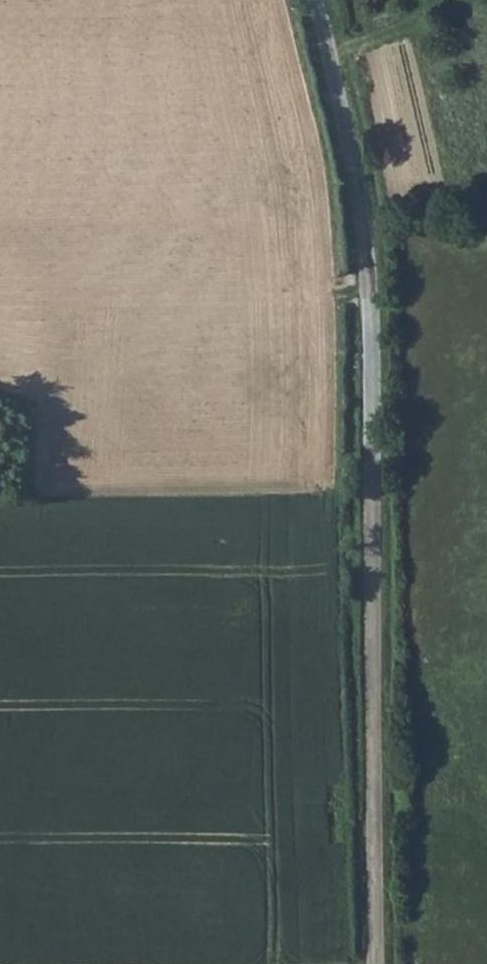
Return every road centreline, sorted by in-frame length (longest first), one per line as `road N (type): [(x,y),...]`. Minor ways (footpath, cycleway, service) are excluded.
road 1 (unclassified): [(315,0),(365,272),(372,963)]

